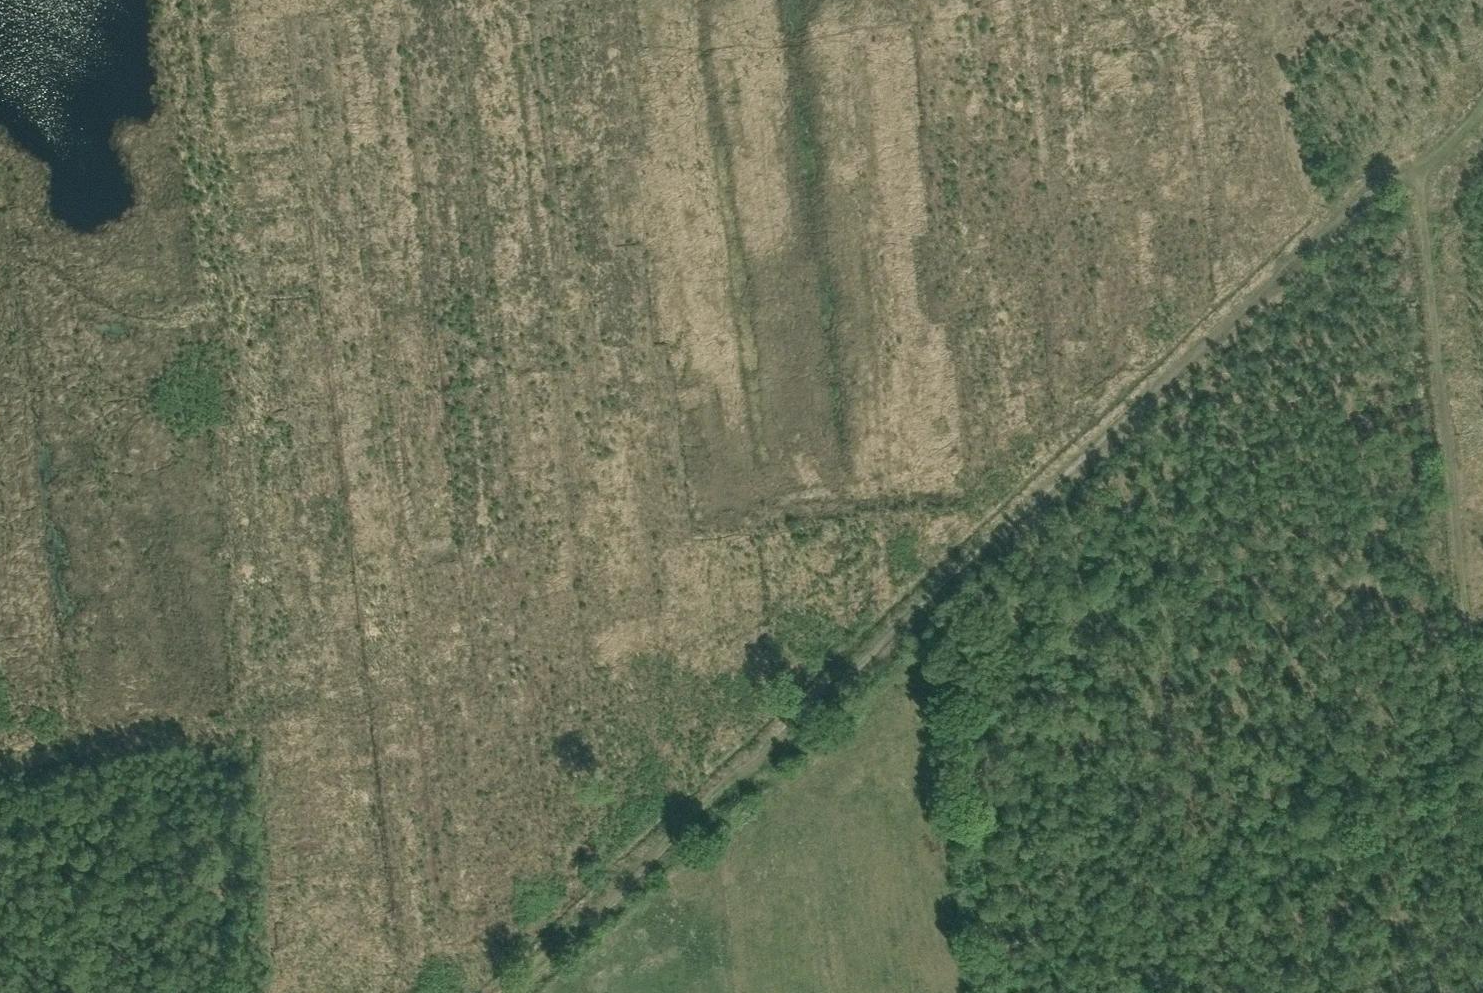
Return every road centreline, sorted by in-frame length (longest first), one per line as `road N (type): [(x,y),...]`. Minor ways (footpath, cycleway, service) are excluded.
road 1 (track): [(1422,171),(1364,198),(496,992)]

